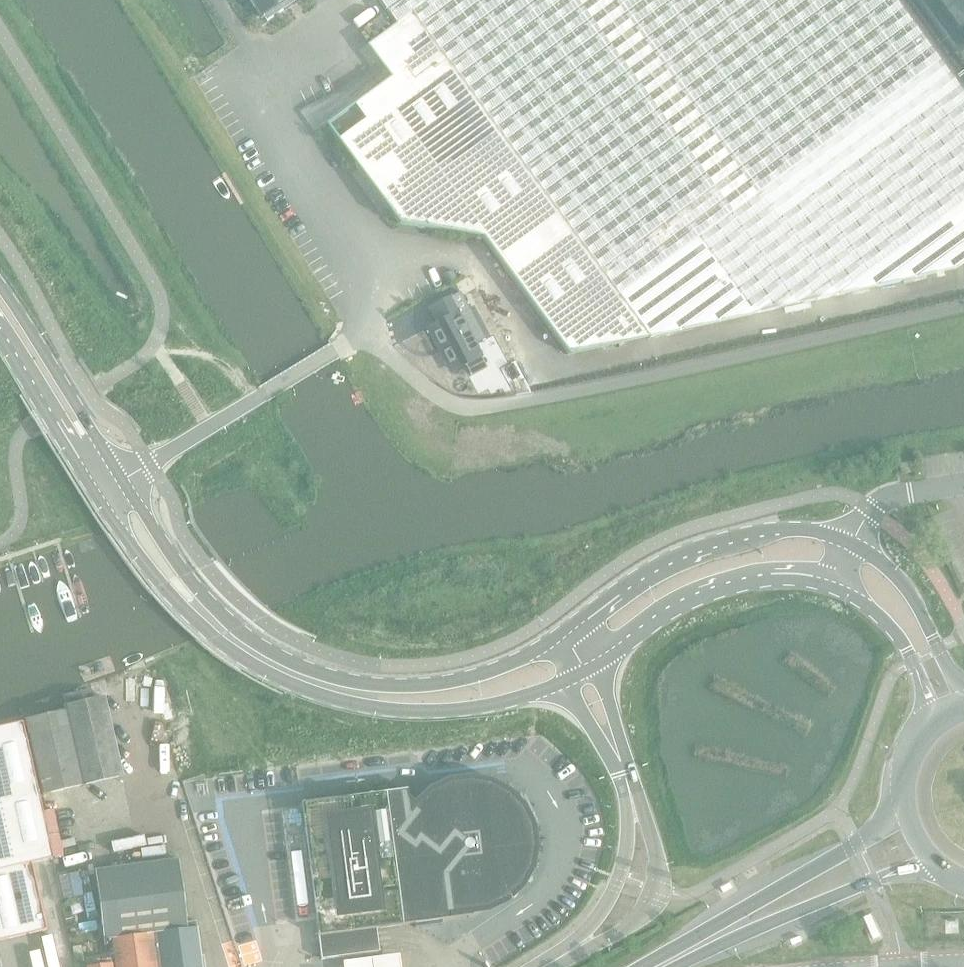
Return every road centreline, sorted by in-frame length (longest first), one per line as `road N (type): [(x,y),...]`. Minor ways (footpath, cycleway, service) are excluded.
road 1 (unclassified): [(262,396),(349,343),(366,343),(444,401),(503,409),(963,306)]
road 2 (secondary): [(850,543),(795,529),(697,548),(639,575),(560,633)]
road 3 (primary): [(676,958),(932,865)]
road 4 (primary): [(903,813),(676,958)]
road 5 (secondary): [(592,662),(716,592),(776,572),(826,579)]
road 6 (secondary): [(560,633),(495,671),(343,693)]
road 7 (secondary): [(343,693),(381,708),(430,712),(520,696),(563,677)]
road 8 (secondary): [(122,482),(0,289)]
road 9 (tertiary): [(563,954),(621,928),(654,887),(654,858),(633,806)]
road 10 (secondary): [(963,694),(904,584),(850,543)]
road 11 (secondary): [(826,579),(877,609),(912,661),(937,722)]
road 12 (secondary): [(0,340),(96,496)]
road 13 (secondary): [(96,496),(159,586),(208,624)]
road 14 (tertiary): [(633,806),(618,876),(563,954)]
road 15 (secondary): [(208,624),(122,482)]
road 16 (unclassified): [(262,396),(122,482)]
road 17 (secondary): [(208,624),(282,669),(343,693)]
road 18 (unclassified): [(850,543),(883,500),(963,485)]

